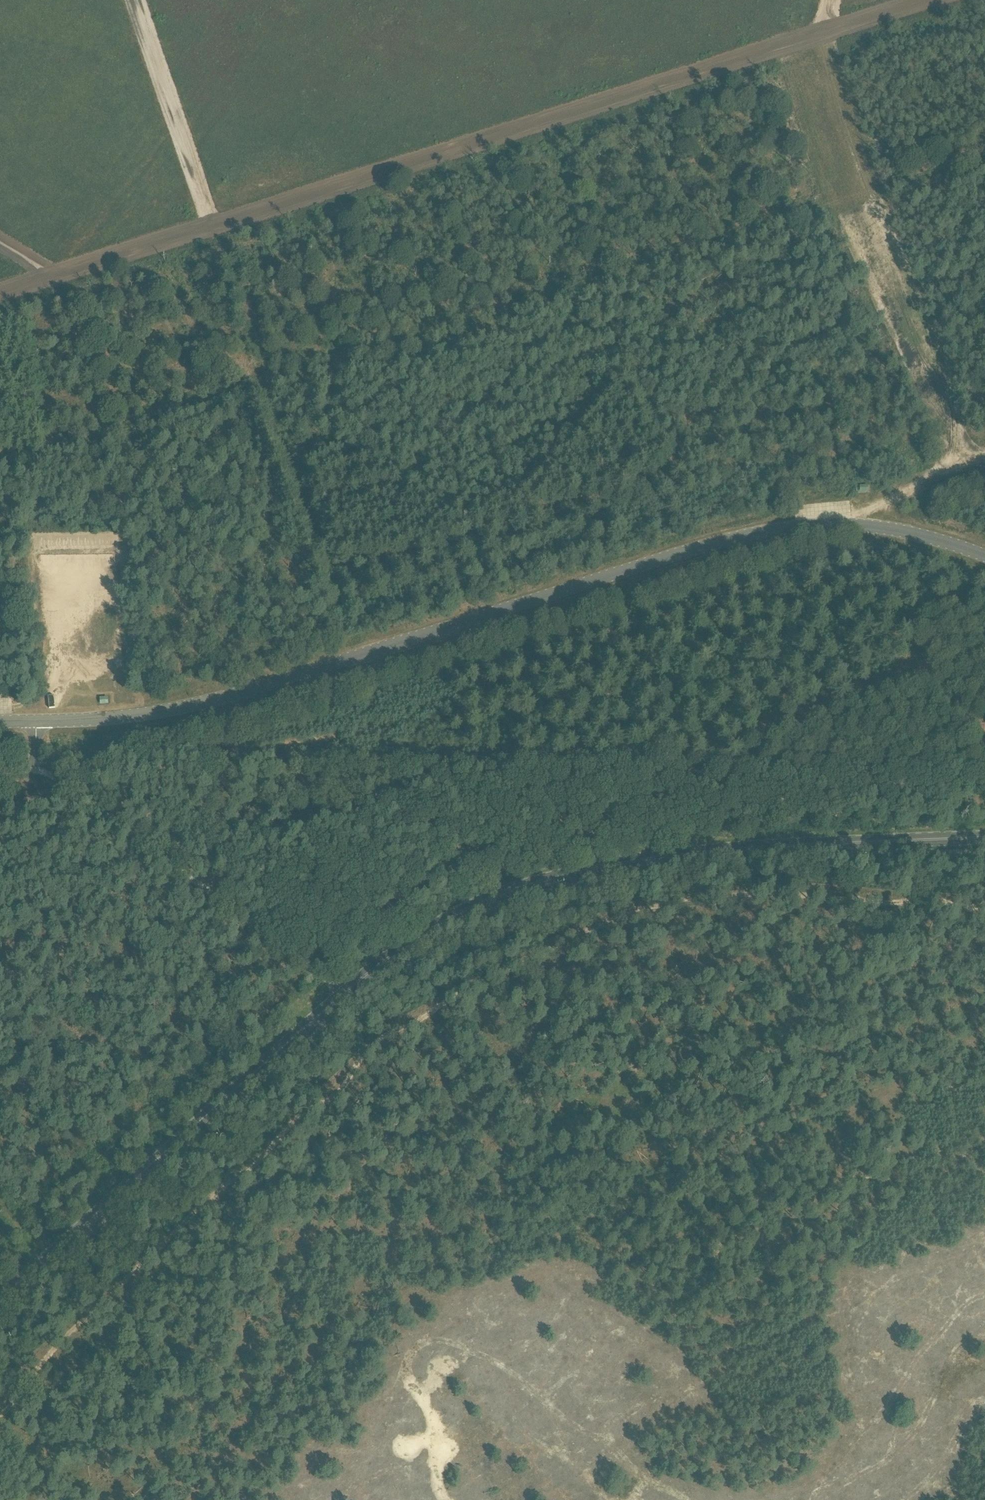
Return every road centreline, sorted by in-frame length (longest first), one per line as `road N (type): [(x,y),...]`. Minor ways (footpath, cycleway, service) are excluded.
road 1 (track): [(984,903),(624,941),(425,1021),(0,1381)]
road 2 (track): [(931,0),(0,295)]
road 3 (primary): [(343,993),(445,920),(558,877),(708,852),(984,838)]
road 4 (track): [(832,0),(828,32),(859,197),(961,471)]
road 5 (primary): [(0,1299),(343,993)]
road 6 (unclassified): [(0,775),(38,765),(343,993)]
road 7 (track): [(137,0),(212,228)]
road 8 (track): [(863,523),(984,464)]

